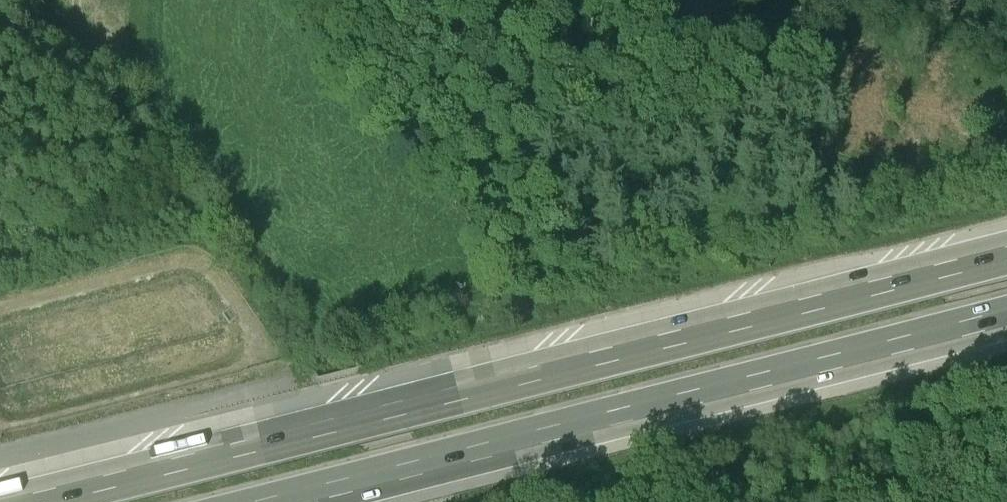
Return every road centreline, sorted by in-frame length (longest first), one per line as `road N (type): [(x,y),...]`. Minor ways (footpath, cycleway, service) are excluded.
road 1 (motorway): [(1006,248),(4,501)]
road 2 (motorway): [(319,501),(1006,325)]

